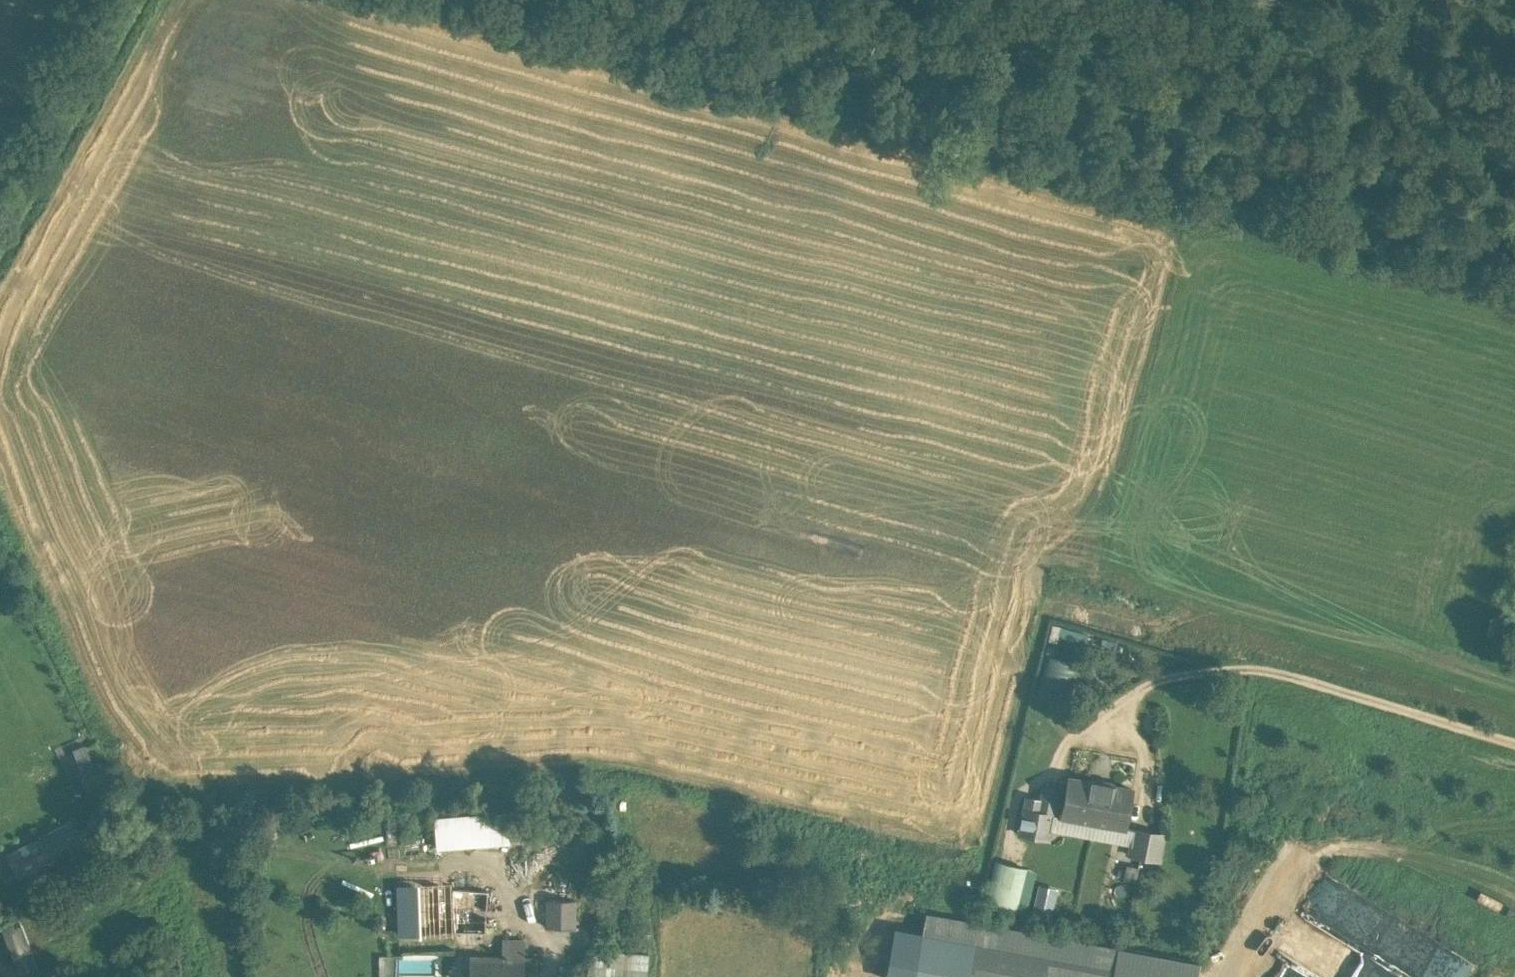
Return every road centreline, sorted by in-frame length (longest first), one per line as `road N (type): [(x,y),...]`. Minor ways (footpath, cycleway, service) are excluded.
road 1 (track): [(0,211),(121,0)]

